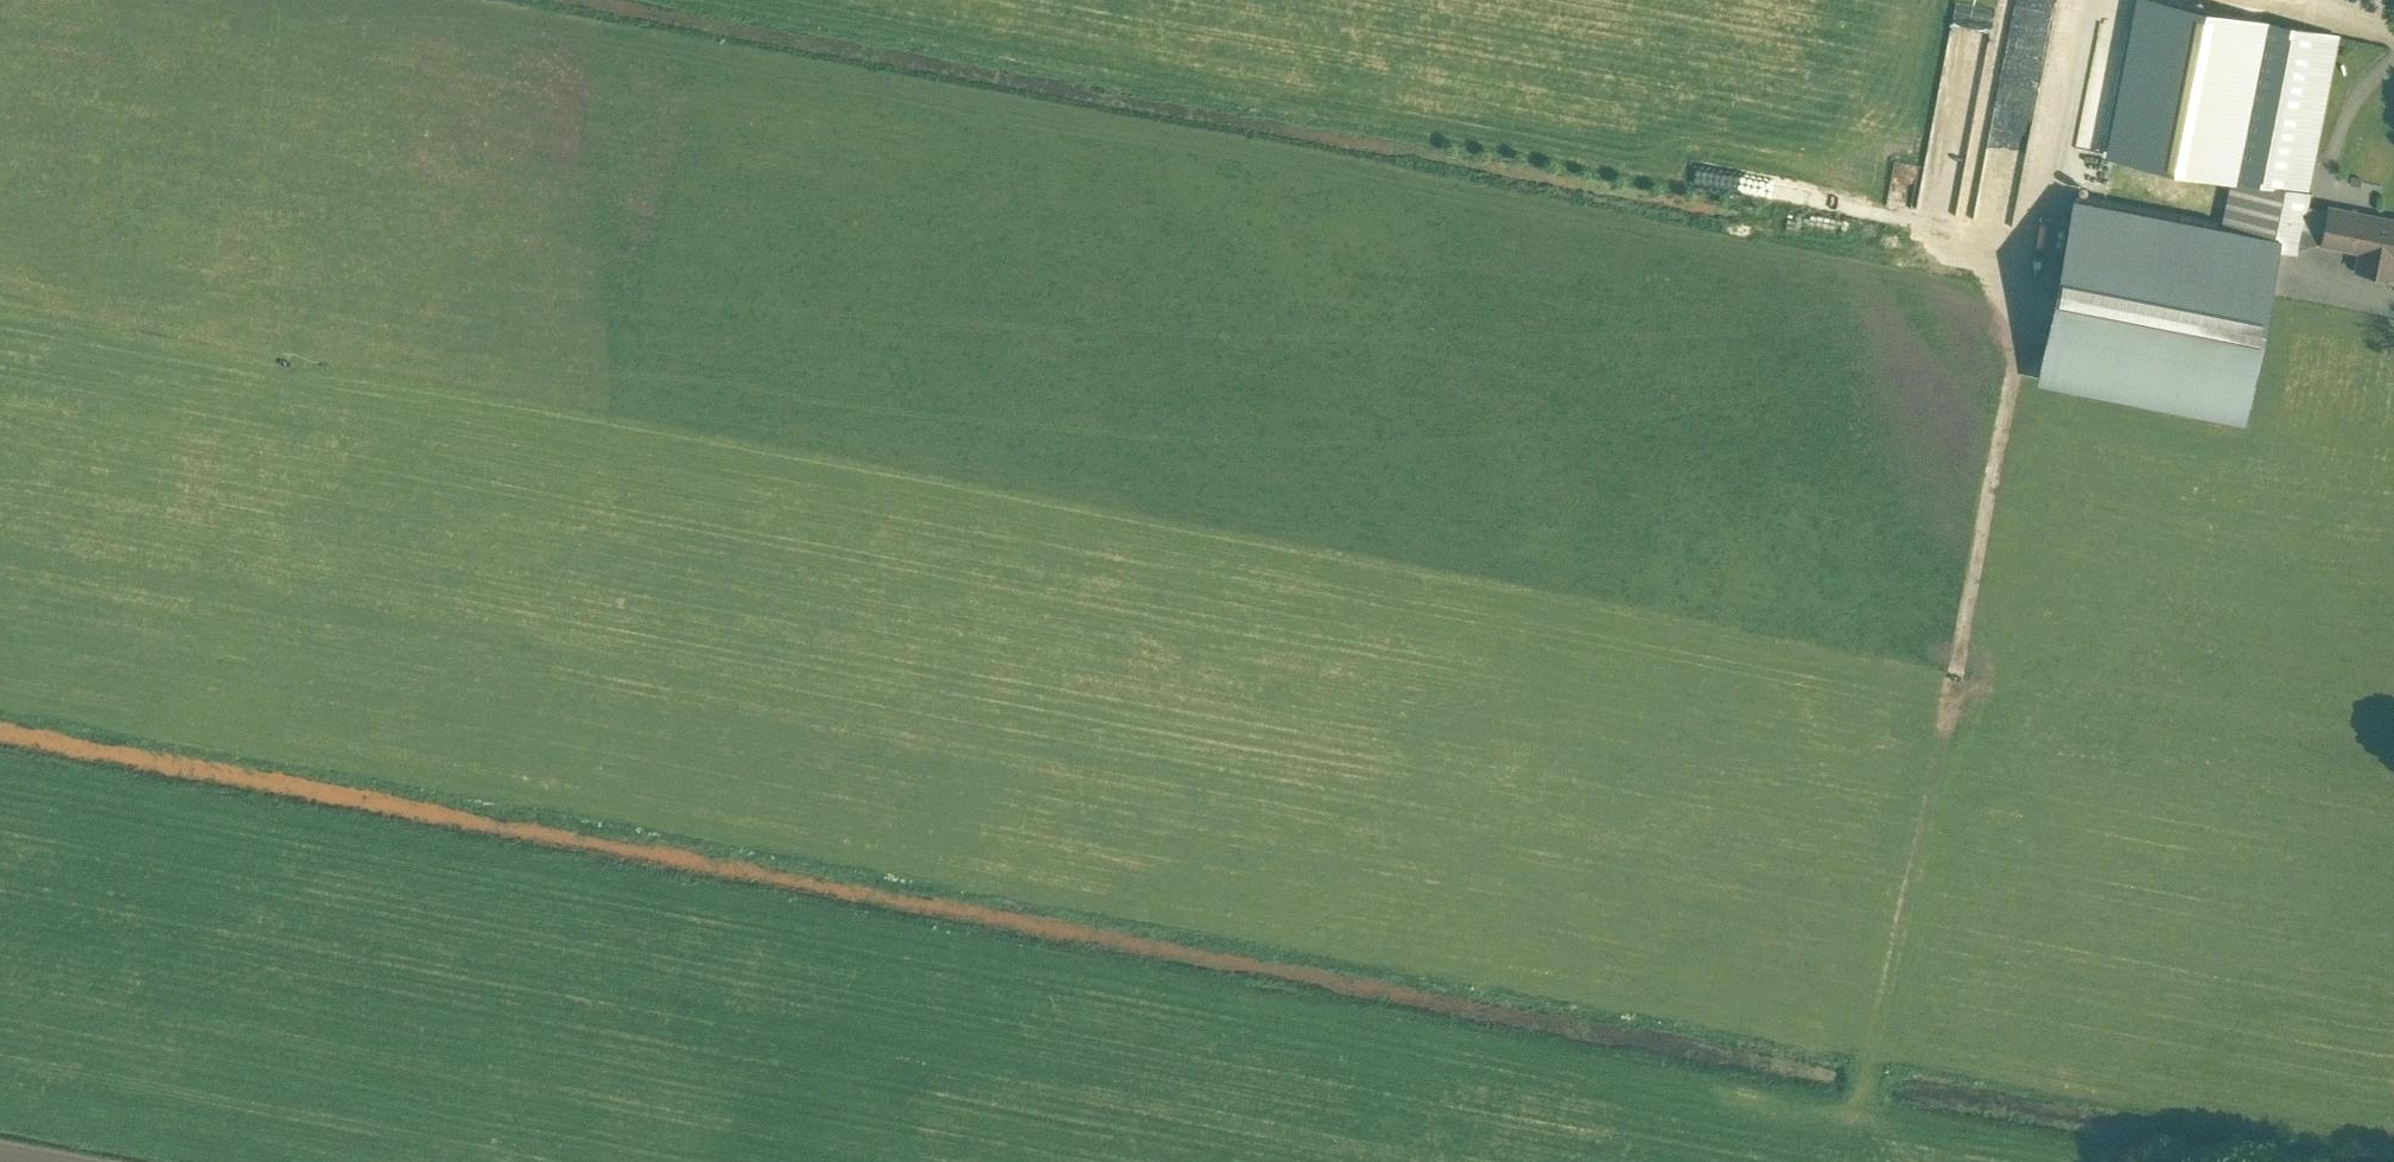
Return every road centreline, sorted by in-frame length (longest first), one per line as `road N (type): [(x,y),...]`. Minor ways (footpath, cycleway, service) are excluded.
road 1 (track): [(2018,366),(1864,1110)]

